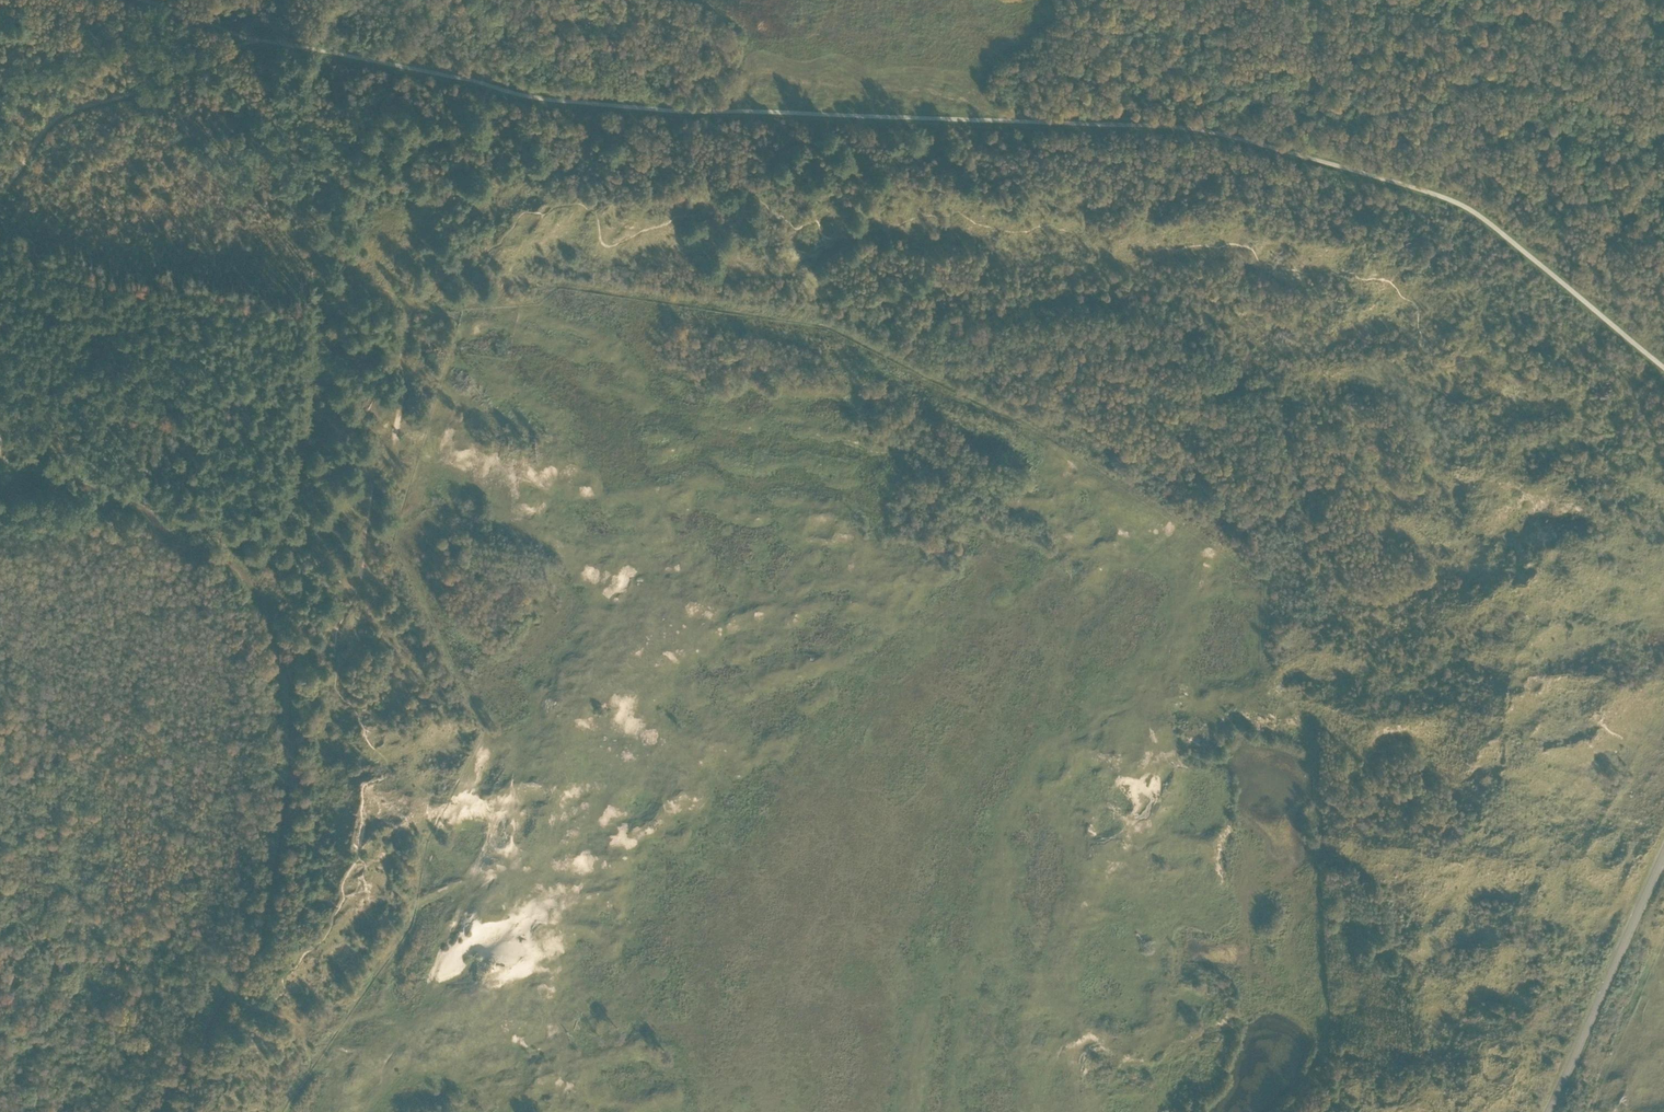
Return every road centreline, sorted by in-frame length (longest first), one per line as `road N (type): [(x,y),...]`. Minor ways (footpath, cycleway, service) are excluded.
road 1 (unclassified): [(1548,1111),(1663,853)]

